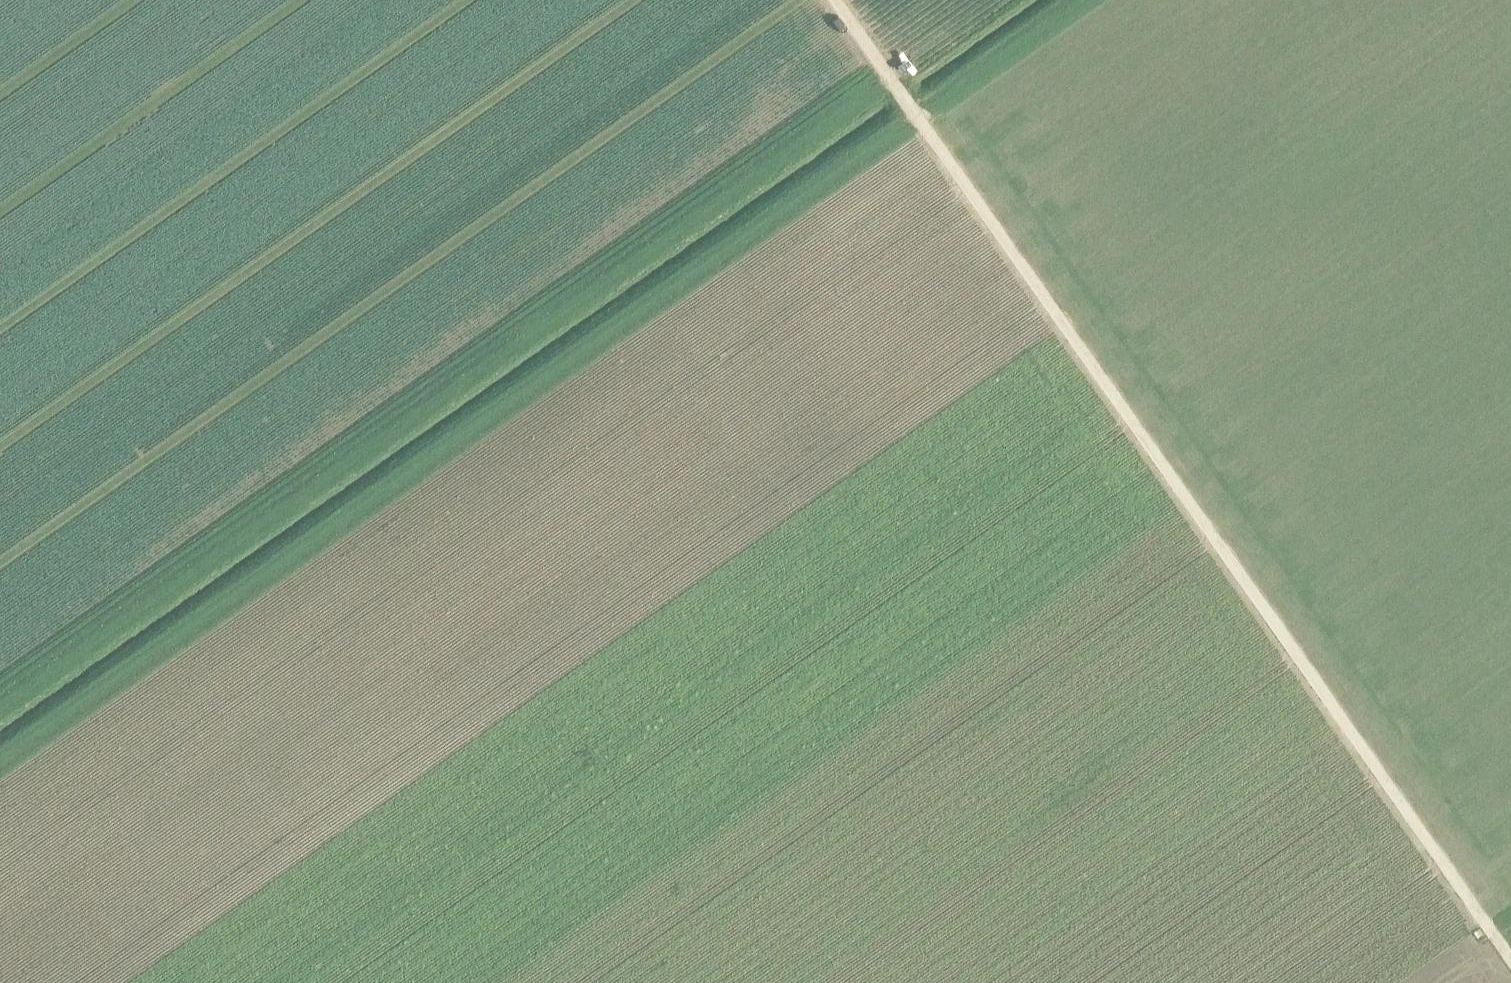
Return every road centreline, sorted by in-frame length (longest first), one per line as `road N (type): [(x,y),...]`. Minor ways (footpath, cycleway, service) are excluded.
road 1 (track): [(834,0),(1510,957)]

